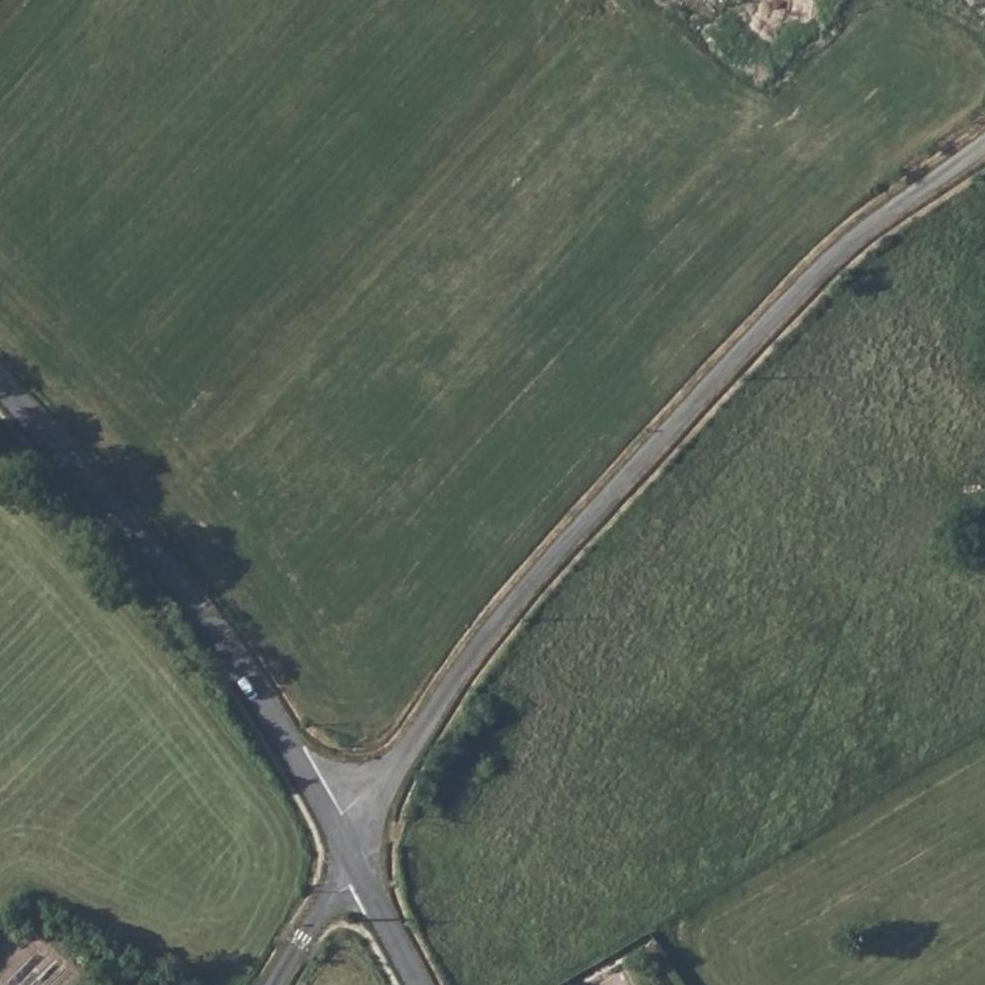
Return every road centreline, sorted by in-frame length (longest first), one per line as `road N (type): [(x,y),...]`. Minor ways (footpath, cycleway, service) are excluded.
road 1 (unclassified): [(337,824),(421,737),(506,615),(725,372),(853,243),(984,153)]
road 2 (unclassified): [(0,386),(167,575),(337,824)]
road 3 (unclassified): [(362,877),(315,924),(274,984)]
road 4 (unclassified): [(362,877),(417,984)]

